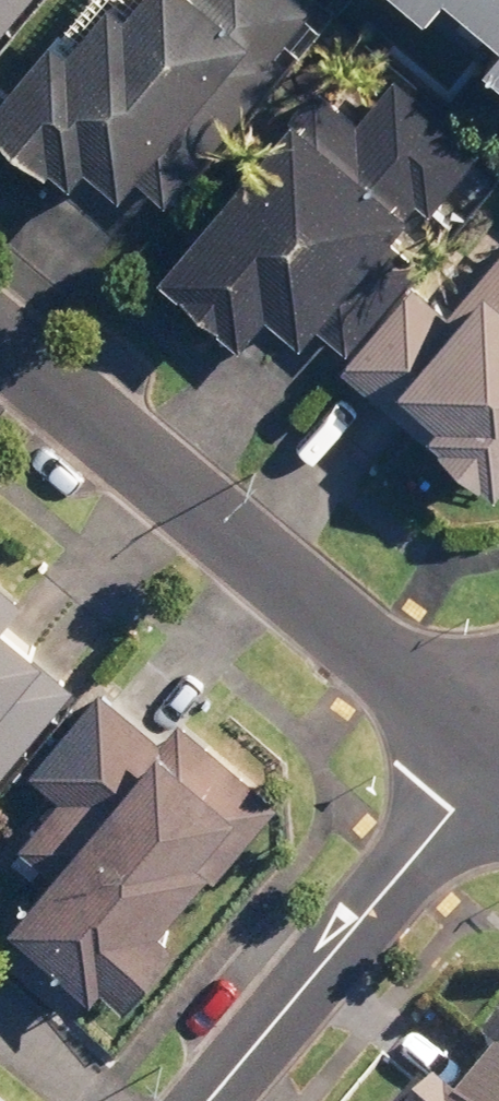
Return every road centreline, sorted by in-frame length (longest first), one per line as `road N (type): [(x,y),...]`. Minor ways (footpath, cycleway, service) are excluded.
road 1 (residential): [(0,342),(484,743)]
road 2 (residential): [(212,1100),(455,809),(484,743)]
road 3 (residential): [(106,1100),(0,1013)]

